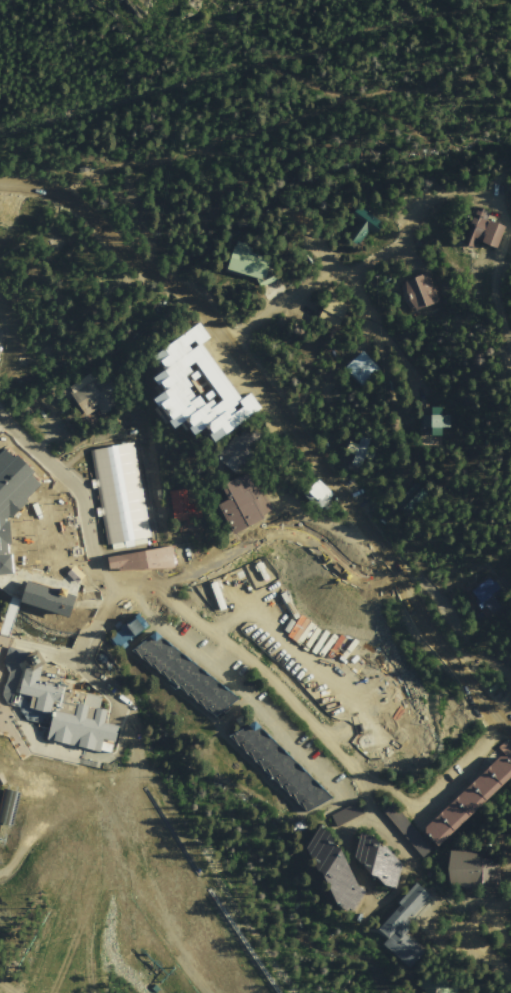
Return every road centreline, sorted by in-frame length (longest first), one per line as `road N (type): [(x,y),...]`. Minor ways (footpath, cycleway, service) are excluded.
road 1 (tertiary): [(0,185),(38,188),(76,205),(124,254),(207,315),(383,552),(427,633),(510,738)]
road 2 (residential): [(502,730),(419,810),(368,778),(269,673),(162,585)]
road 3 (residential): [(233,347),(312,283),(358,271),(451,183),(508,196),(510,210)]
road 4 (residential): [(383,552),(376,574),(346,574),(290,531),(265,532),(162,585),(106,597)]
road 5 (track): [(0,871),(83,799),(131,777),(139,752),(133,719)]
road 6 (tertiary): [(106,597),(80,491),(0,415)]
road 7 (residential): [(358,271),(431,396)]

